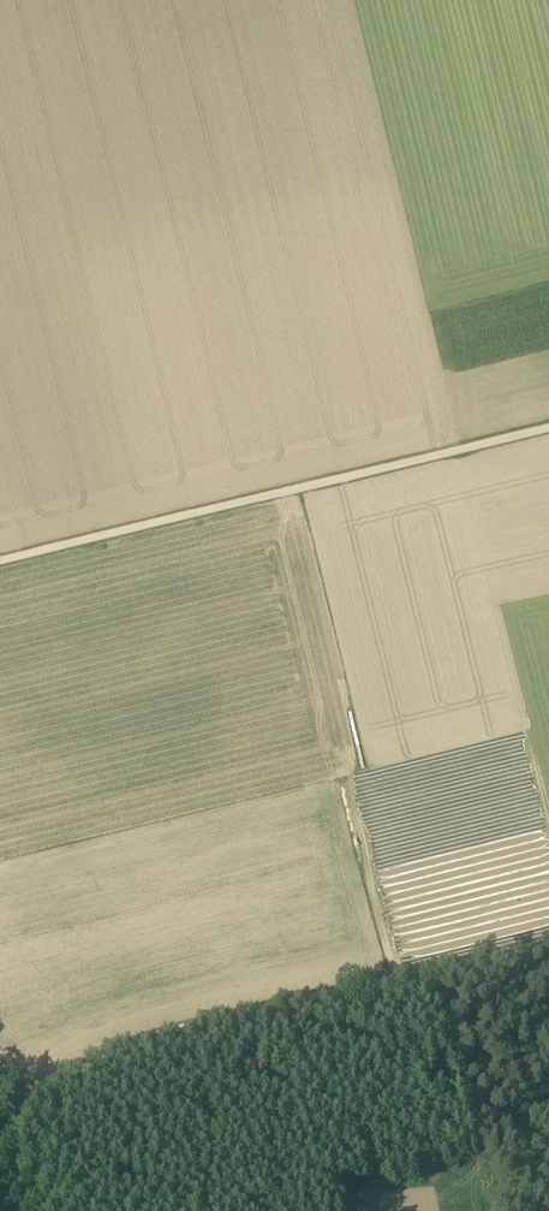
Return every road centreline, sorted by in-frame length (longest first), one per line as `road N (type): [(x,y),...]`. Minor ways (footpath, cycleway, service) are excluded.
road 1 (track): [(0,1157),(30,1109),(113,1053),(548,945)]
road 2 (track): [(0,561),(548,428)]

